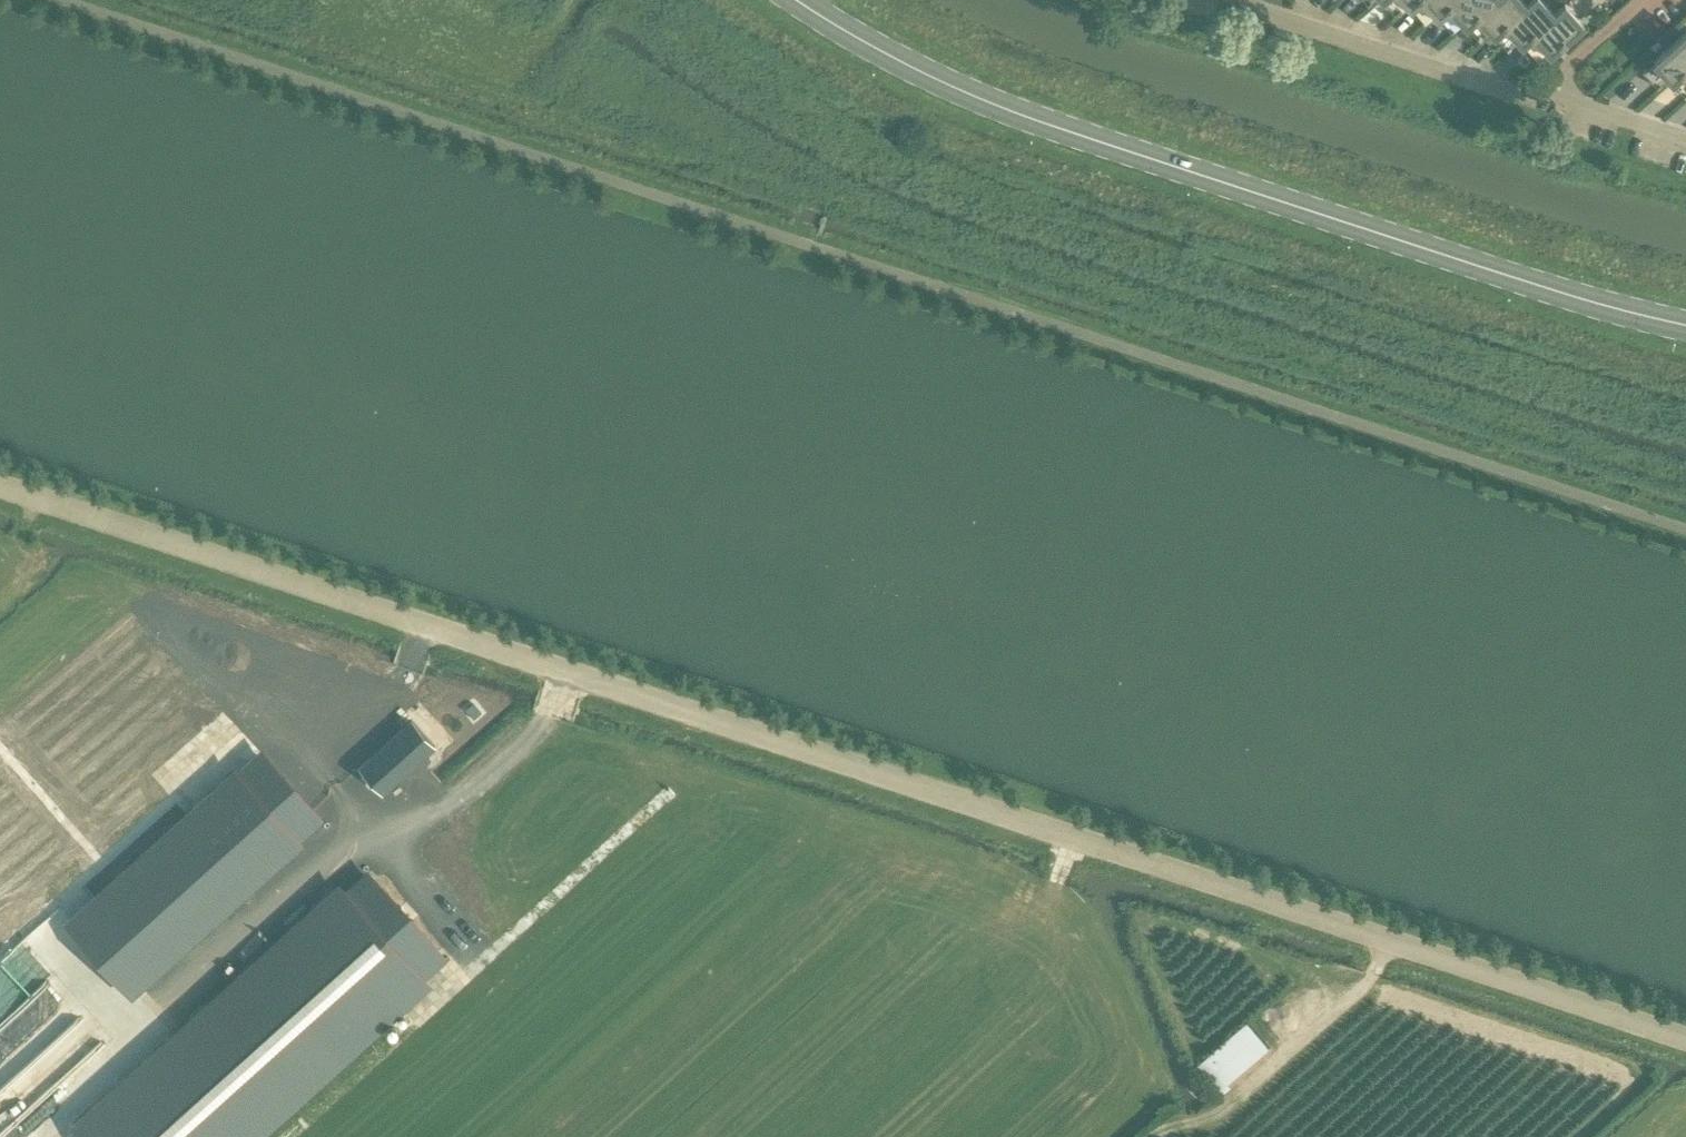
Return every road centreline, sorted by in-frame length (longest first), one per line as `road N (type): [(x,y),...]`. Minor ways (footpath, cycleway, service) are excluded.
road 1 (unclassified): [(1685,1047),(0,488)]
road 2 (secondary): [(798,0),(934,78),(1024,115),(1685,326)]
road 3 (residential): [(1243,0),(1254,11),(1516,96),(1540,91)]
road 4 (residential): [(1540,91),(1685,139)]
road 5 (residential): [(1642,0),(1540,91)]

